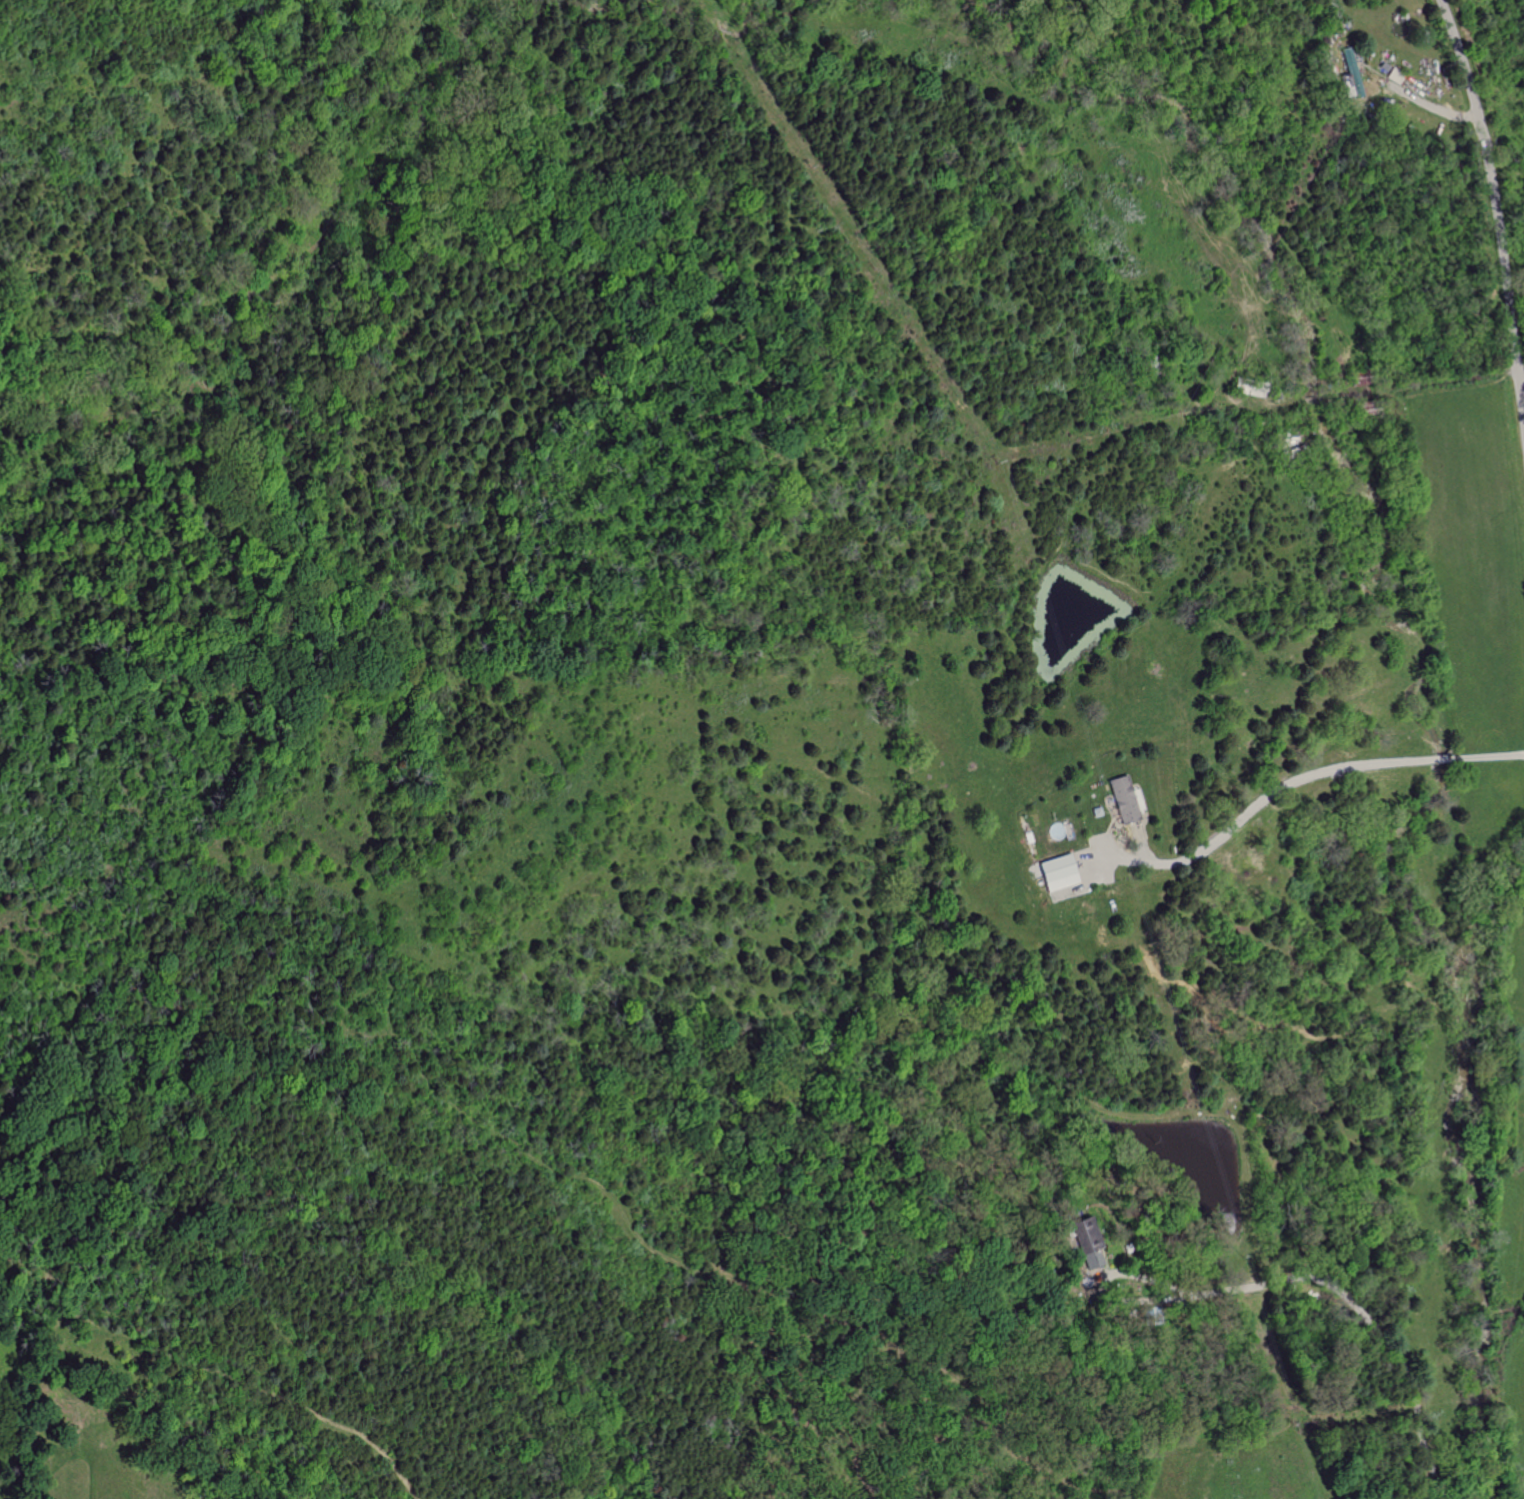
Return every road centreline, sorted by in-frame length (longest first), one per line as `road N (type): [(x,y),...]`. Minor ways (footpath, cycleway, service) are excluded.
road 1 (residential): [(1523,425),(1490,166),(1439,0)]

